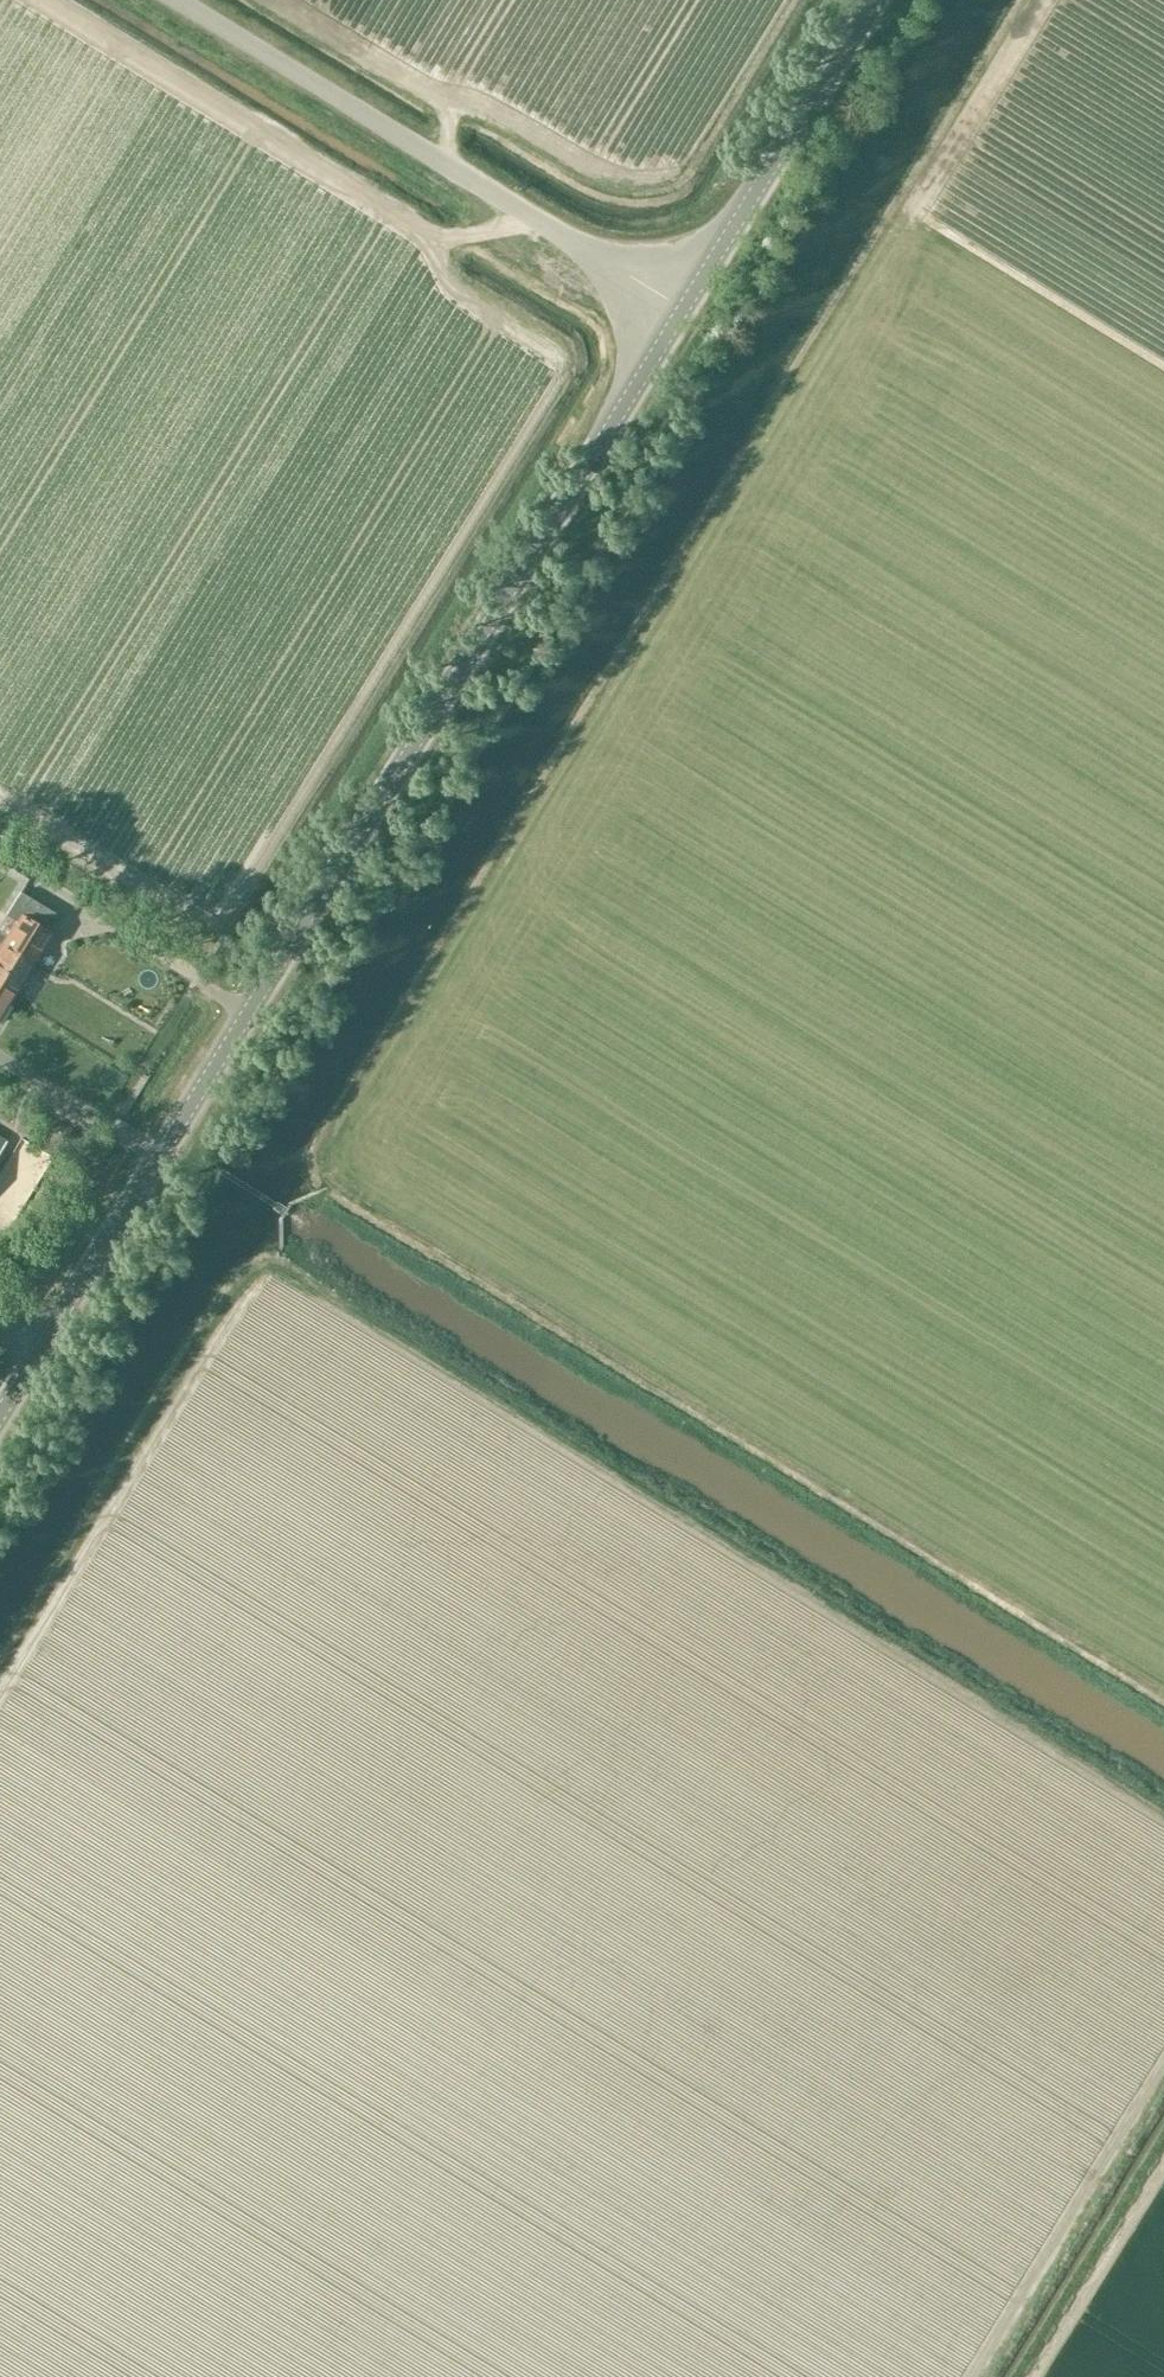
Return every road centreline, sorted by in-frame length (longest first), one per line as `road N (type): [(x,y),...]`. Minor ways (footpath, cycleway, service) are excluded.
road 1 (unclassified): [(0,1411),(874,0)]

